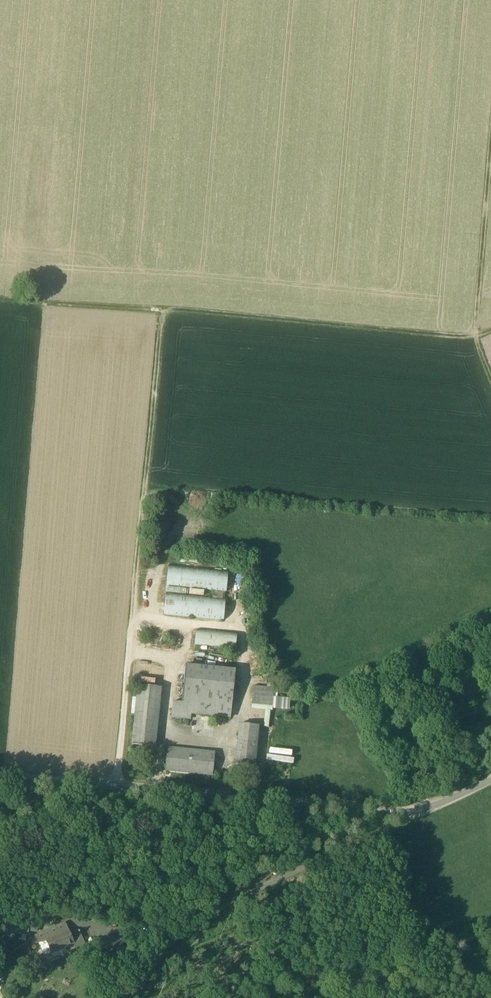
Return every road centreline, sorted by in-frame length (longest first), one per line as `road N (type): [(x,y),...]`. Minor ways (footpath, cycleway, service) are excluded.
road 1 (unclassified): [(490,781),(418,813),(0,775)]
road 2 (track): [(116,786),(161,309)]
road 3 (track): [(0,299),(474,335)]
road 4 (track): [(490,124),(474,335)]

